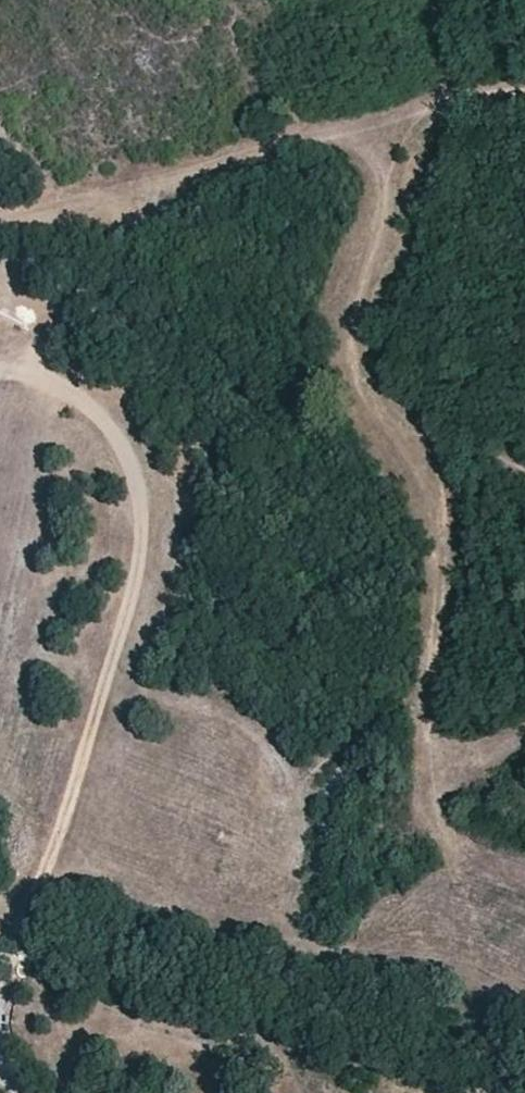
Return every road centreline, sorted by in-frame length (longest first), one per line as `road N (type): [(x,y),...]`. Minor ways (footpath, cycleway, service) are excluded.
road 1 (track): [(524,94),(450,97),(328,133),(373,160),(383,201),(342,328),(435,486),(437,617),(423,700)]
road 2 (track): [(428,778),(442,837),(459,852),(366,923),(330,965),(524,1025)]
road 3 (track): [(330,965),(29,903),(0,1002)]
road 4 (track): [(328,133),(101,191),(0,207)]

